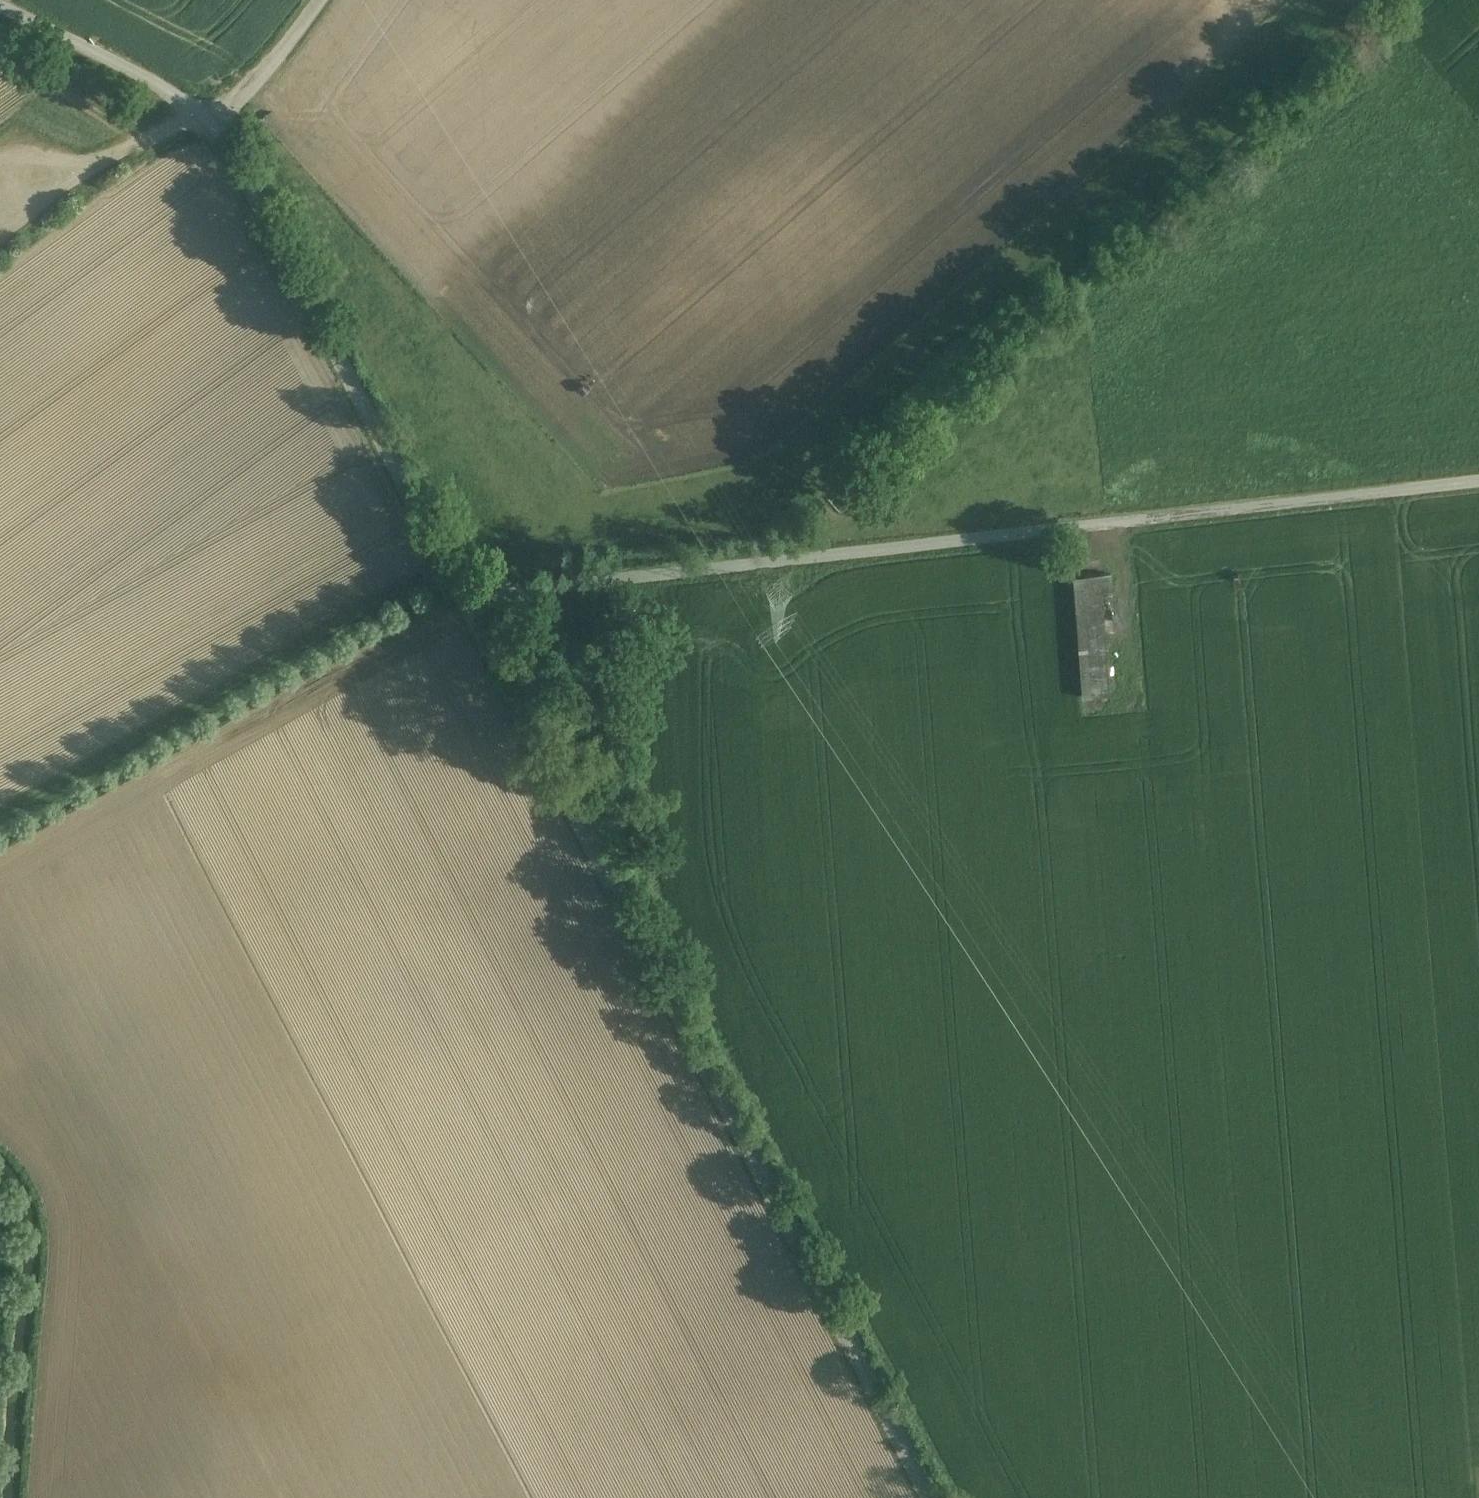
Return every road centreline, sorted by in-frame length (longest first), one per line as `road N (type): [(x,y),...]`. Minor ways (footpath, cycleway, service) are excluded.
road 1 (unclassified): [(468,604),(633,576),(1478,481)]
road 2 (unclassified): [(468,604),(932,1497)]
road 3 (unclassified): [(216,128),(468,604)]
road 4 (unclassified): [(0,6),(158,81),(216,128)]
road 5 (unclassified): [(328,0),(216,128)]

